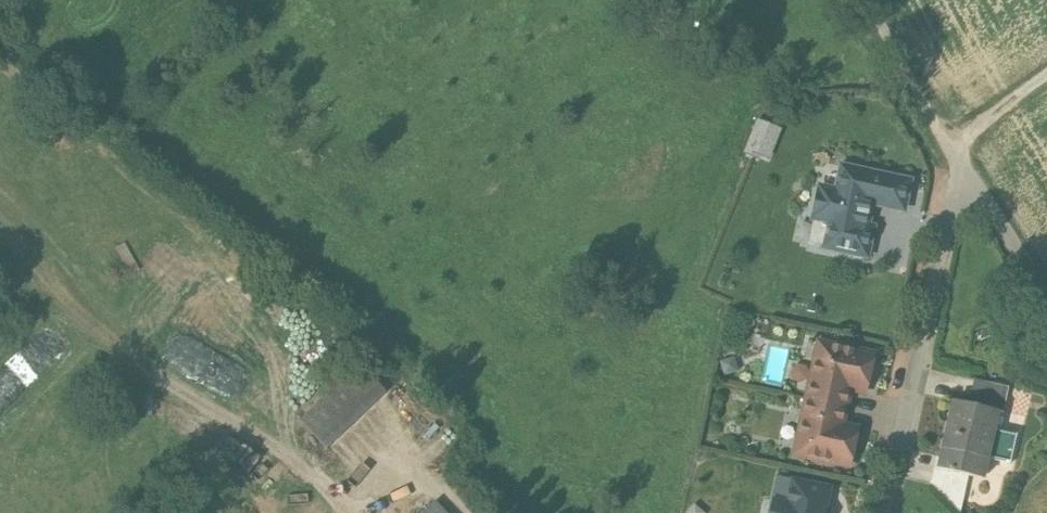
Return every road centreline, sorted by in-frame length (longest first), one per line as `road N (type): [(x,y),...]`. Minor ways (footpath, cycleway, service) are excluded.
road 1 (residential): [(884,512),(950,214),(972,189)]
road 2 (track): [(972,189),(867,0)]
road 3 (track): [(972,189),(1046,309)]
road 4 (track): [(1046,77),(949,147)]

